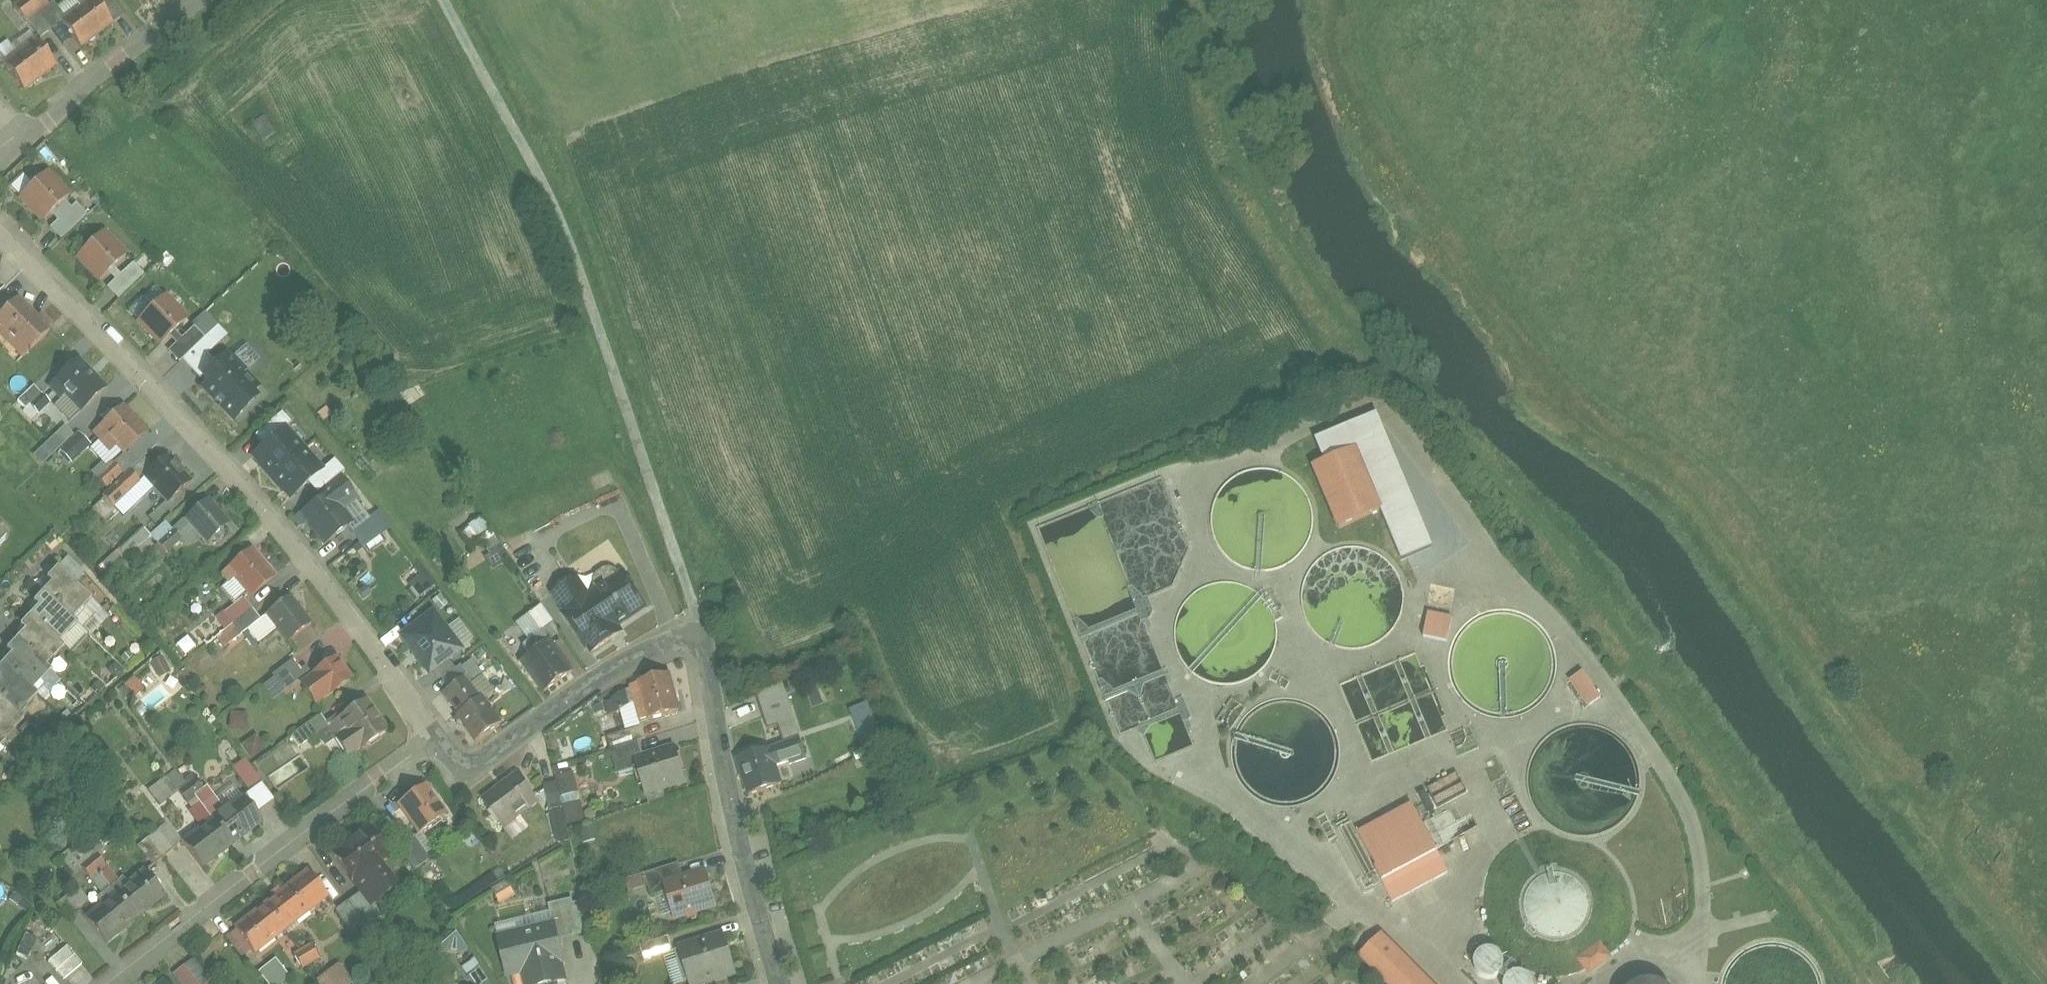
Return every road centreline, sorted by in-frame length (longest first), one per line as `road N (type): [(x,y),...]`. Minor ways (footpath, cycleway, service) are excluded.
road 1 (unclassified): [(450,0),(551,186),(698,630)]
road 2 (residential): [(435,735),(320,576),(188,421),(0,225)]
road 3 (residential): [(112,983),(435,735)]
road 4 (residential): [(777,983),(726,799),(698,630)]
road 5 (residential): [(698,630),(625,659),(483,761),(465,759),(435,735)]
road 6 (residential): [(195,0),(21,142)]

